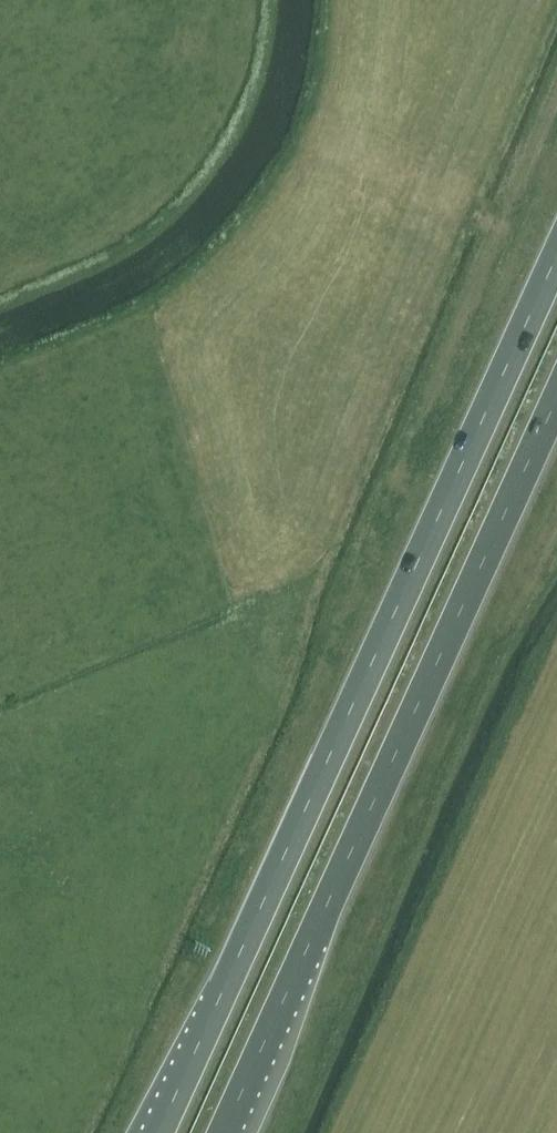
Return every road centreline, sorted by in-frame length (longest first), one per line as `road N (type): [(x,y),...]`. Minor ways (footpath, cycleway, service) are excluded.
road 1 (trunk): [(556,256),(157,1132)]
road 2 (trunk): [(223,1132),(556,400)]

